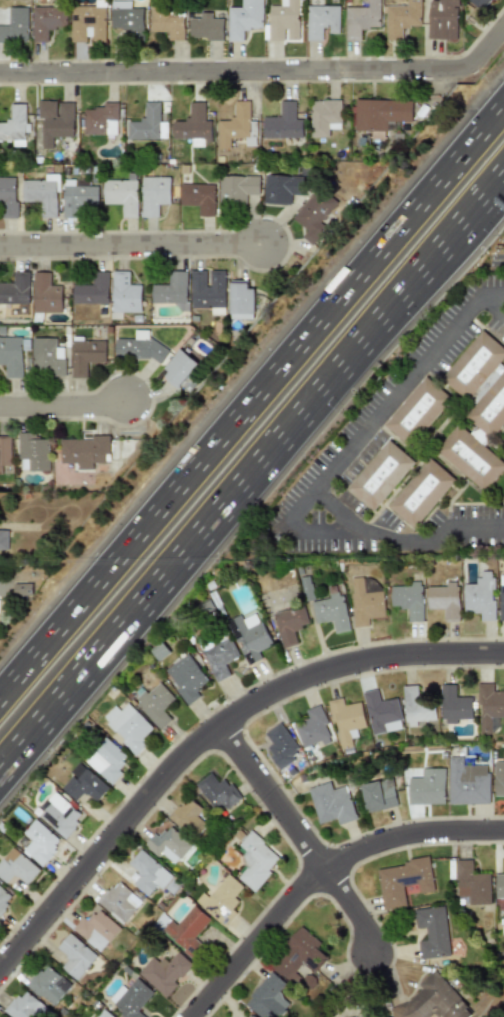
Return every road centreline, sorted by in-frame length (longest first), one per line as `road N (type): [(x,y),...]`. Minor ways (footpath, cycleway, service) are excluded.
road 1 (motorway): [(503,104),(0,693)]
road 2 (motorway): [(0,774),(483,208)]
road 3 (residential): [(0,972),(198,743),(266,697),(355,662),(503,654)]
road 4 (residential): [(0,73),(471,65)]
road 5 (residential): [(189,1016),(298,888),(325,868),(422,832),(503,831)]
road 6 (residential): [(368,955),(361,926),(325,868),(221,726)]
road 7 (residential): [(0,249),(262,247)]
road 8 (residential): [(0,405),(127,401)]

